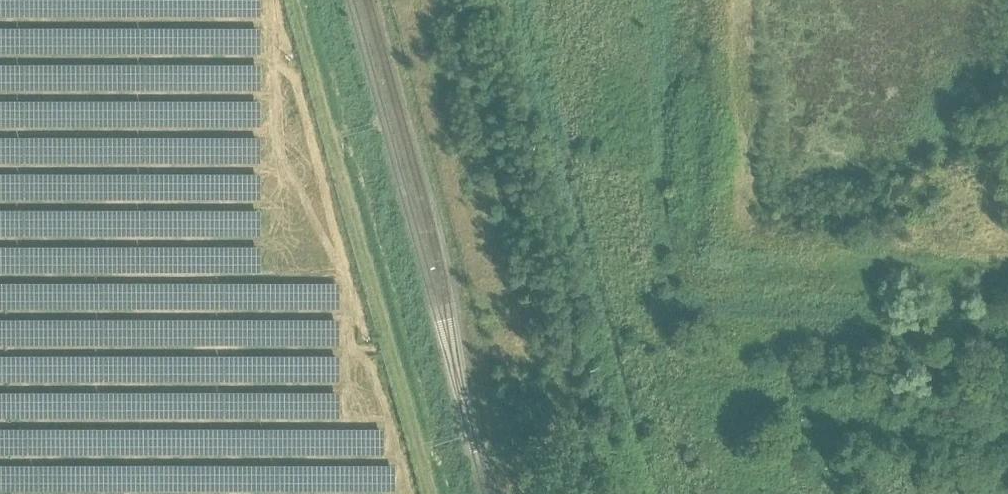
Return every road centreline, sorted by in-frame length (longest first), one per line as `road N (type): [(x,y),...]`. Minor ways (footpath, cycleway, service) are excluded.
road 1 (track): [(297,0),(435,493)]

